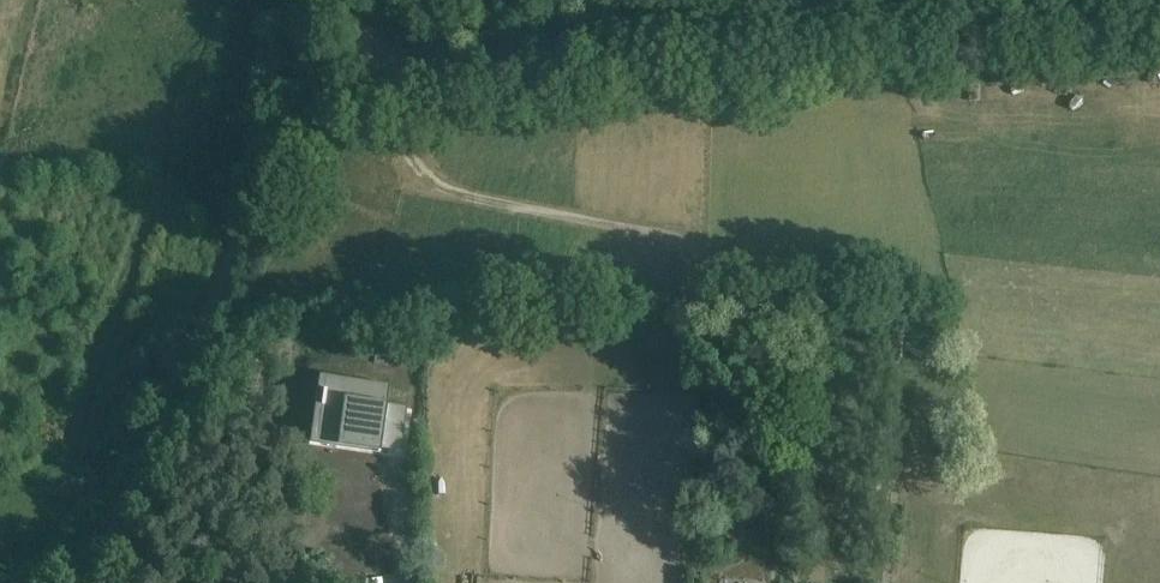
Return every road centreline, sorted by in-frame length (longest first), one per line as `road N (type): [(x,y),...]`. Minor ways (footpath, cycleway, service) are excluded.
road 1 (track): [(1159,11),(969,19),(496,74),(441,75),(377,48)]
road 2 (track): [(377,48),(320,102),(258,192),(173,429),(85,582)]
road 3 (track): [(390,463),(404,582)]

